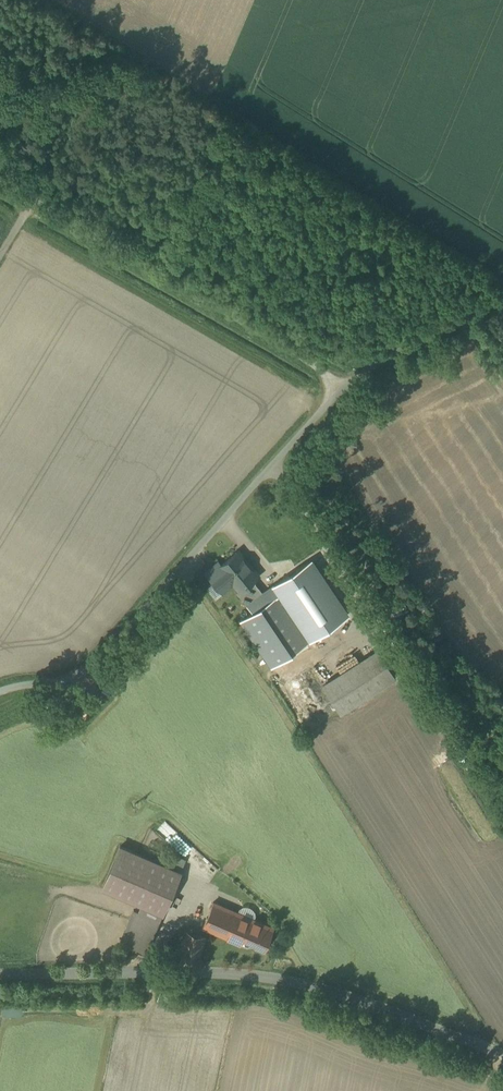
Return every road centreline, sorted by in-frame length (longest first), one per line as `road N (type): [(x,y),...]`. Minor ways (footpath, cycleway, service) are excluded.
road 1 (unclassified): [(502,1054),(299,984),(242,975),(0,976)]
road 2 (unclassified): [(0,694),(87,668),(337,393)]
road 3 (unclassified): [(337,393),(308,362),(0,183)]
road 4 (unclassified): [(337,393),(400,349),(502,299)]

